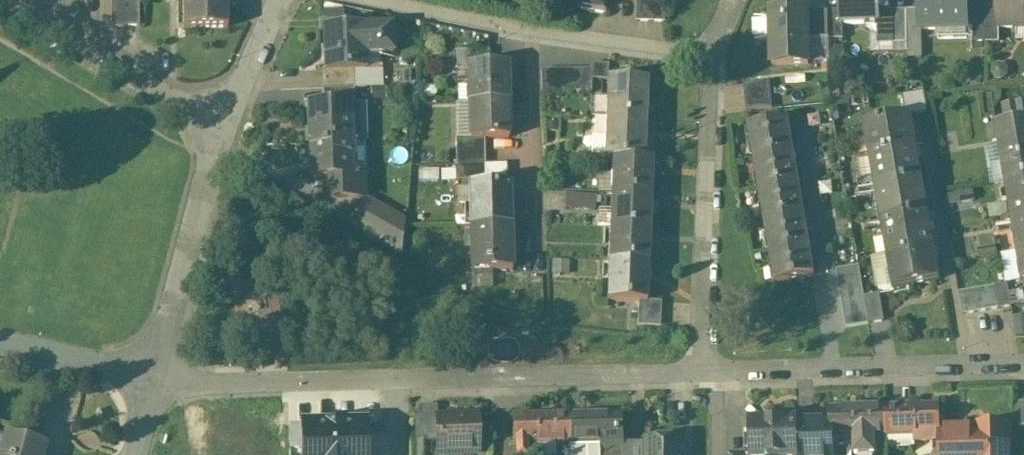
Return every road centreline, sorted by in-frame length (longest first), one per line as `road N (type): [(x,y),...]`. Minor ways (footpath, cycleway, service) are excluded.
road 1 (residential): [(387,0),(640,47),(713,51)]
road 2 (residential): [(707,374),(713,51)]
road 3 (residential): [(707,374),(1023,368)]
road 4 (residential): [(393,379),(707,374)]
road 5 (residential): [(155,380),(218,126)]
road 6 (residential): [(6,0),(218,126)]
road 7 (residential): [(155,380),(393,379)]
road 8 (residential): [(0,341),(155,380)]
road 9 (residential): [(218,126),(279,0)]

